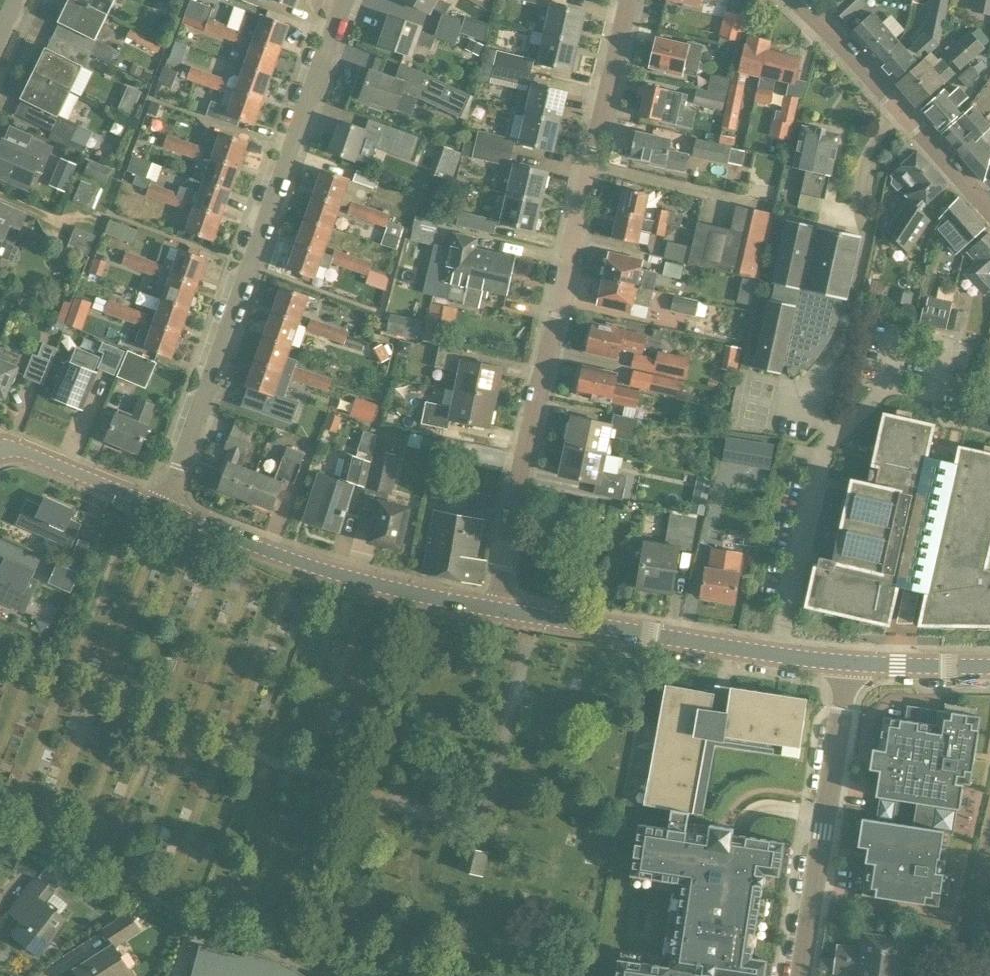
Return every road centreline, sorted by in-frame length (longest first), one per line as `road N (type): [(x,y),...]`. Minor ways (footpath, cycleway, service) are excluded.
road 1 (residential): [(496,608),(627,0)]
road 2 (residential): [(345,0),(164,509)]
road 3 (tertiary): [(847,662),(496,608)]
road 4 (tertiary): [(496,608),(354,579),(164,509)]
road 5 (residential): [(801,975),(847,662)]
road 6 (residential): [(989,212),(796,0)]
road 7 (tertiary): [(164,509),(18,448),(0,448)]
road 8 (tertiary): [(989,667),(847,662)]

